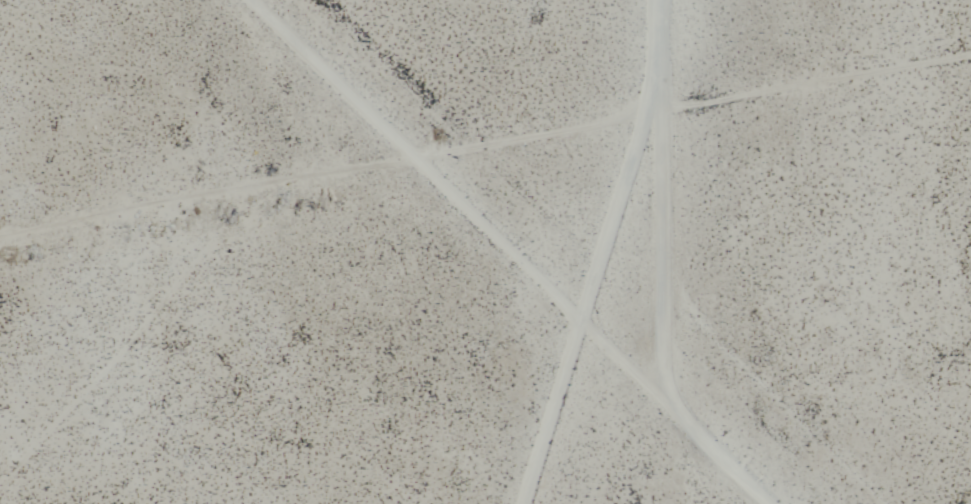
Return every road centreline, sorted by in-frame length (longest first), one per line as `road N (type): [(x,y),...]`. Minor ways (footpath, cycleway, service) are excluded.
road 1 (track): [(247,0),(765,503)]
road 2 (track): [(0,234),(660,109)]
road 3 (track): [(666,404),(657,0)]

